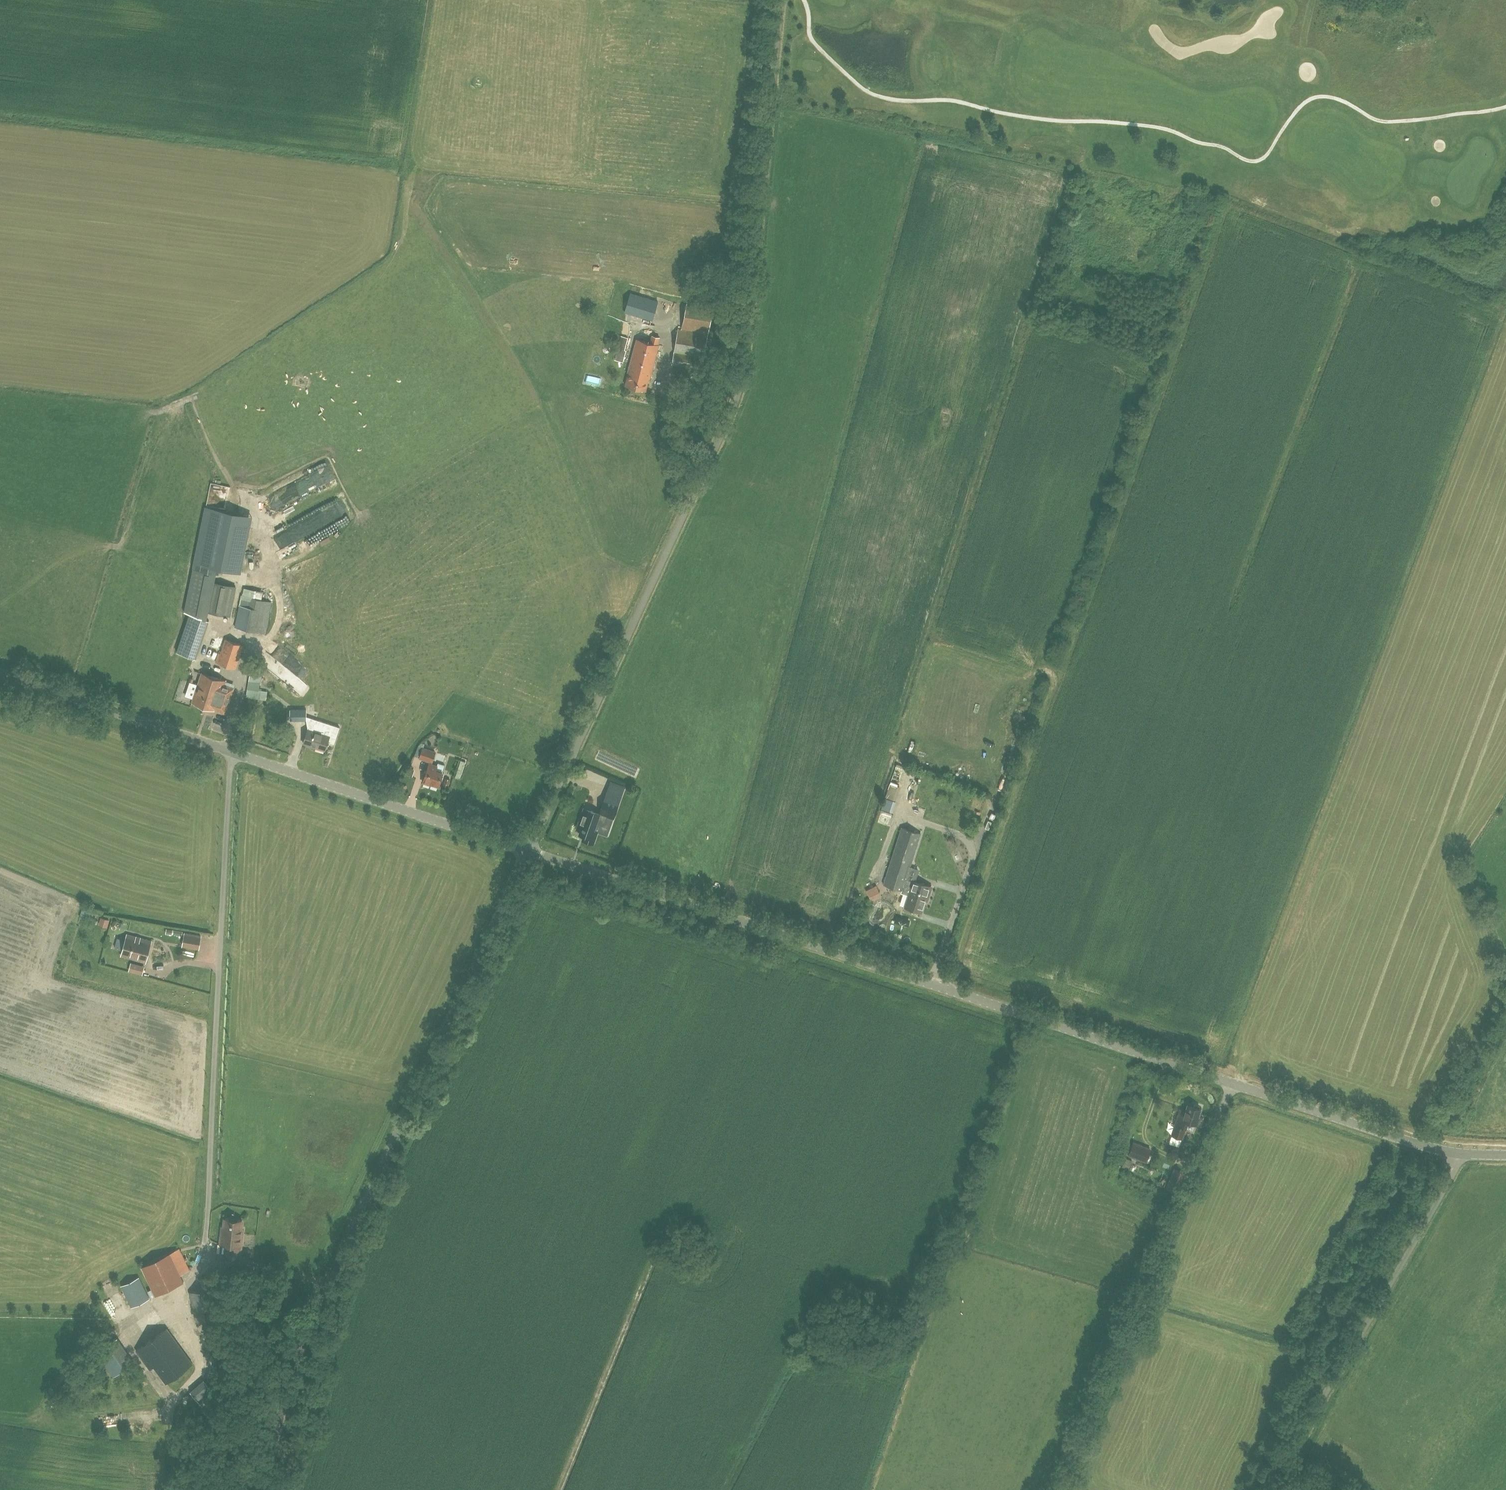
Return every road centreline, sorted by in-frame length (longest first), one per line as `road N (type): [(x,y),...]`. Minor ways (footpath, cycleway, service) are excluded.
road 1 (unclassified): [(529,852),(740,382),(778,0)]
road 2 (unclassified): [(1228,1082),(529,852)]
road 3 (unclassified): [(265,1489),(304,1335),(529,852)]
road 4 (unclassified): [(529,852),(0,673)]
road 5 (unclassified): [(1055,1489),(1228,1082)]
road 6 (unclassified): [(1505,1154),(1430,1149),(1228,1082)]

